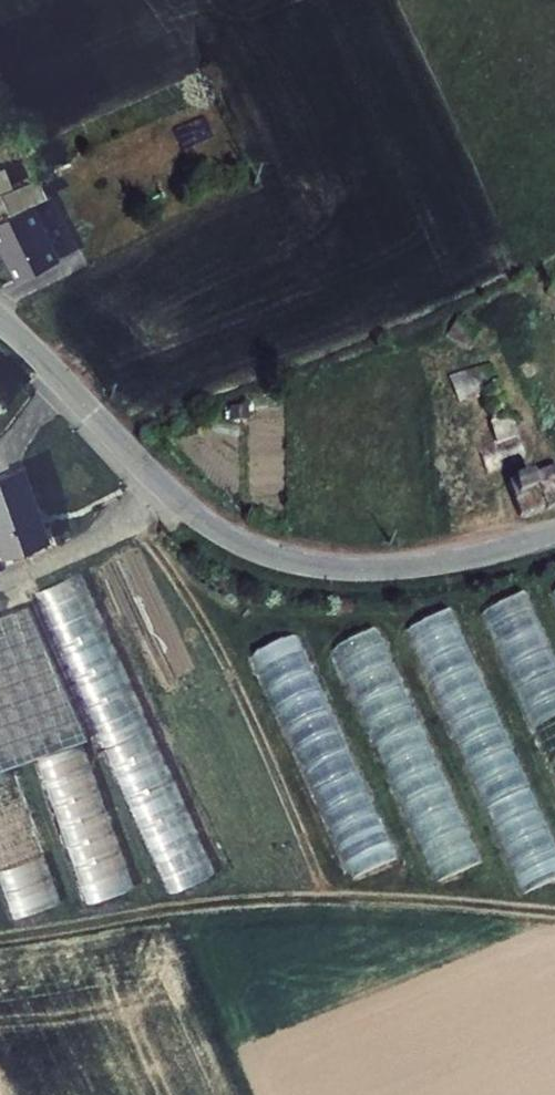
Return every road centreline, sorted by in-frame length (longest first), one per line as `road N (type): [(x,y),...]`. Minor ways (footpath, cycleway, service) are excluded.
road 1 (residential): [(0,321),(166,491),(249,548),(311,566),(381,570),(473,557),(554,532)]

